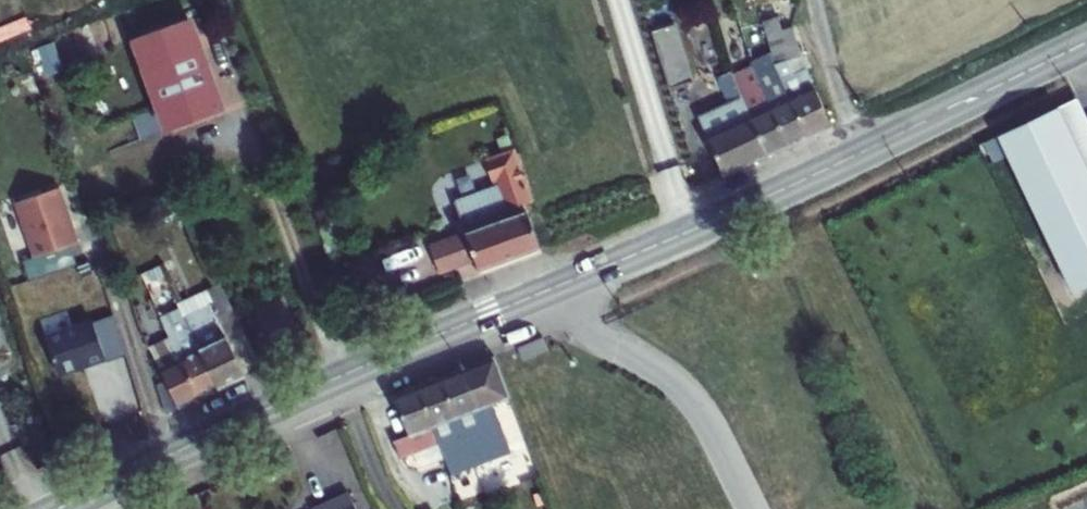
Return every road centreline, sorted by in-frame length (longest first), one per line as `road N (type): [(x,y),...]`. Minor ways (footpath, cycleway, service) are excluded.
road 1 (primary): [(1086,42),(556,288)]
road 2 (primary): [(556,288),(267,409),(60,508)]
road 3 (unclassified): [(751,508),(686,393),(590,333),(556,288)]

